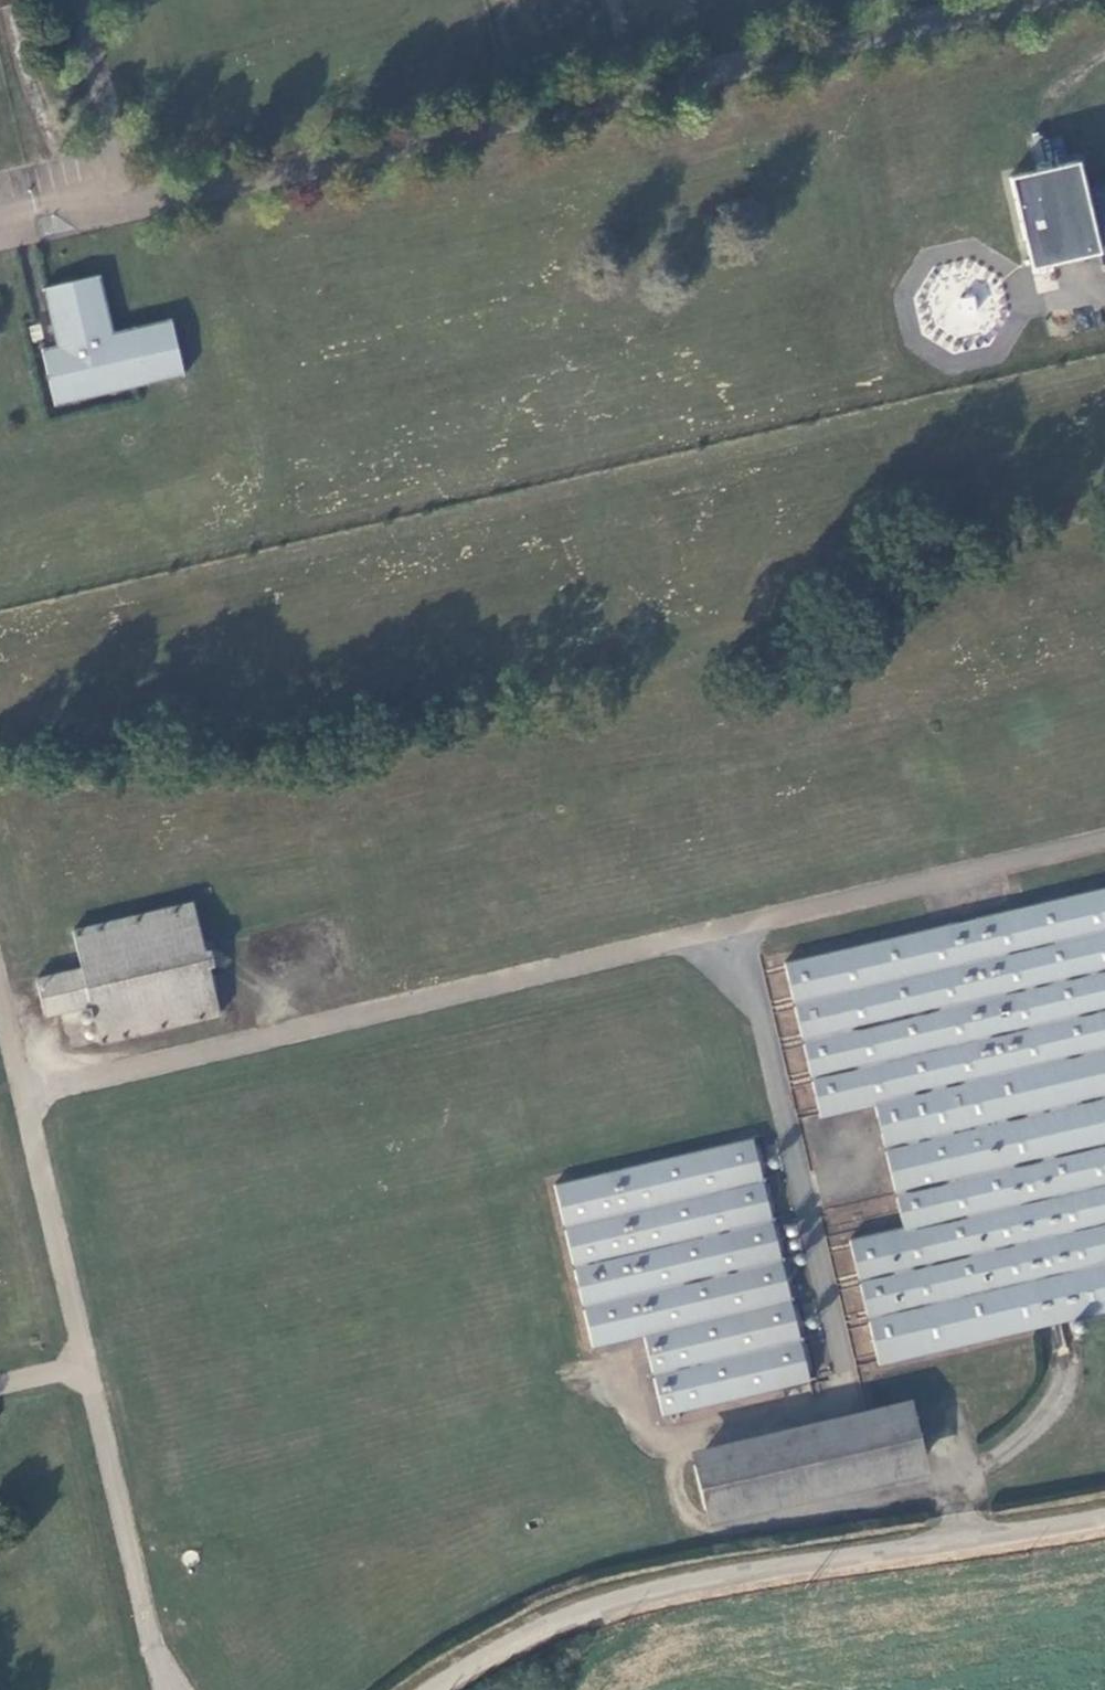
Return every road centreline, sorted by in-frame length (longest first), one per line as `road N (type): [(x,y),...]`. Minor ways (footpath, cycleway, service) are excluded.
road 1 (unclassified): [(1104,1520),(717,1582),(543,1627),(436,1689)]

